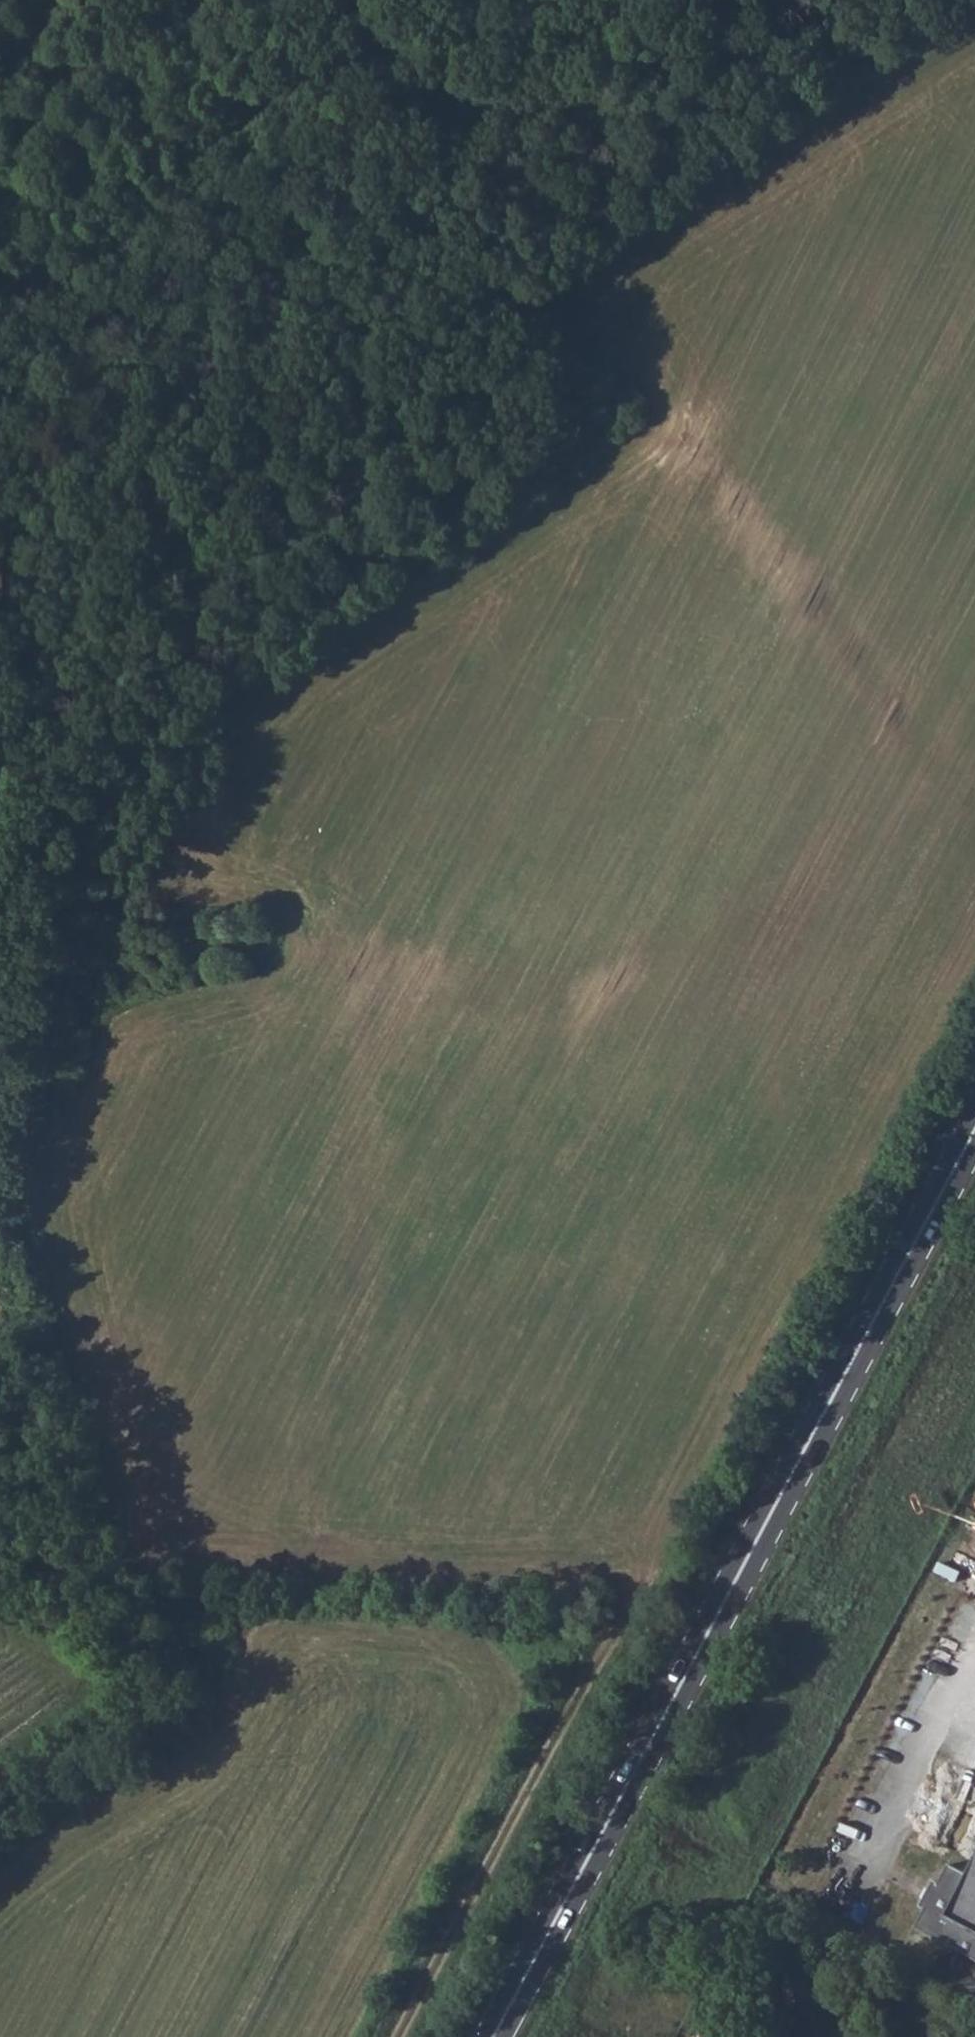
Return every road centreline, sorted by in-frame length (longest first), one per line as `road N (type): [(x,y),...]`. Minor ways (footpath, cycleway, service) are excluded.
road 1 (primary): [(494,2036),(974,1130)]
road 2 (track): [(394,2036),(633,1587)]

